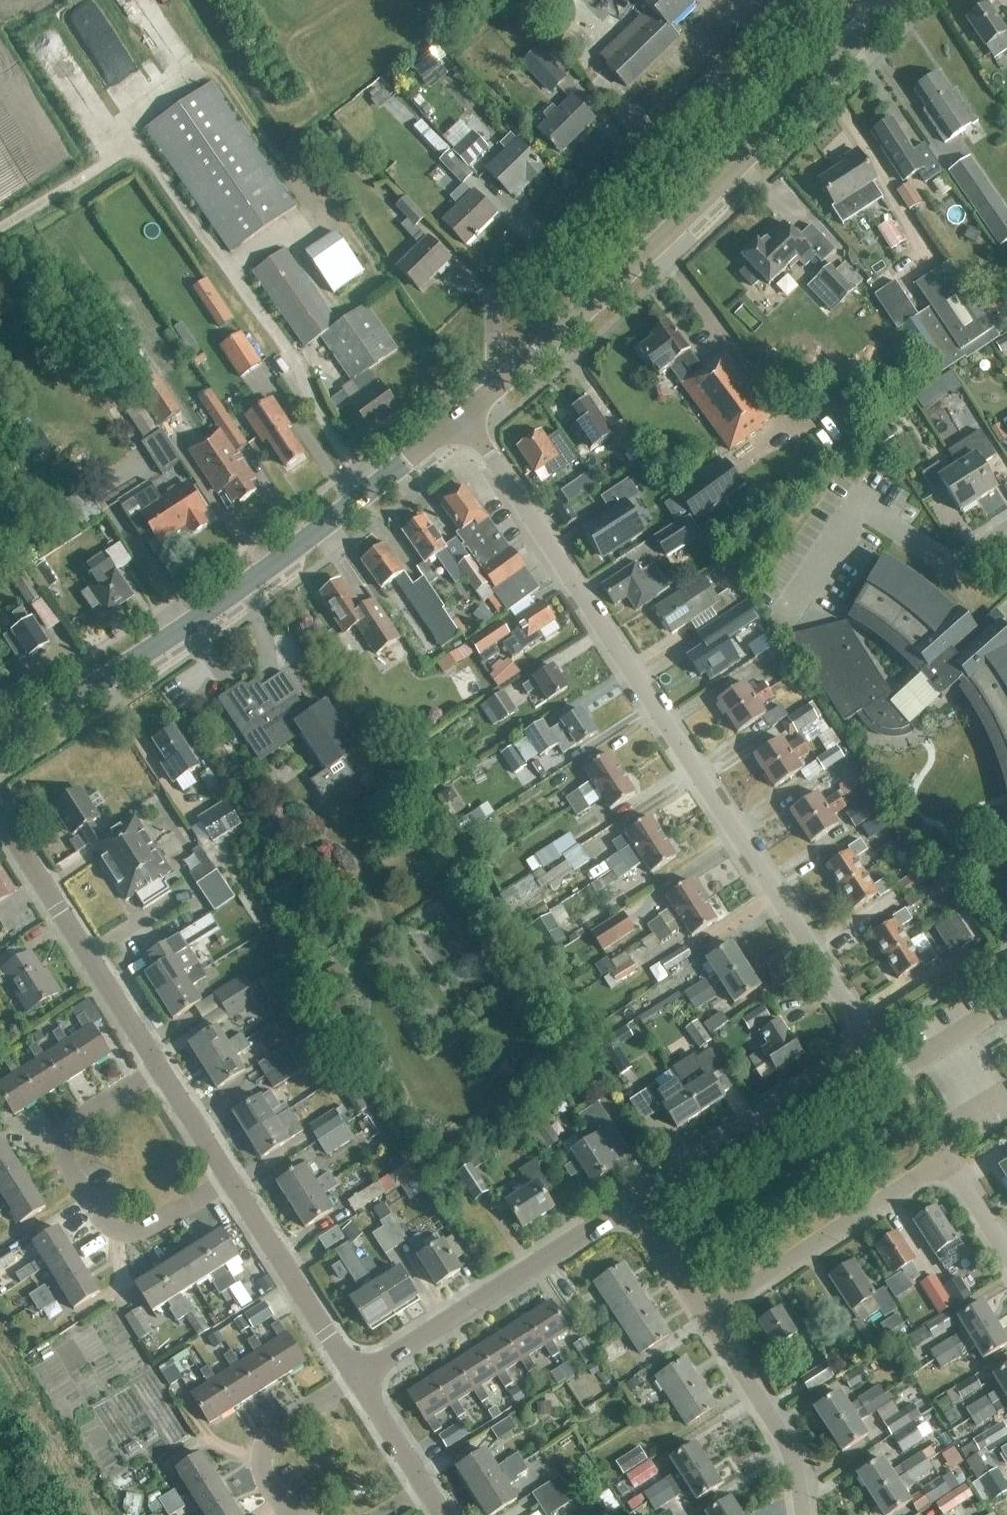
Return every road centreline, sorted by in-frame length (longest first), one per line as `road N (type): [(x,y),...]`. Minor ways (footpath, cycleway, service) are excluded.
road 1 (residential): [(874,1045),(460,417)]
road 2 (primary): [(0,747),(225,600),(460,417)]
road 3 (primary): [(512,373),(718,185),(895,0)]
road 4 (residential): [(804,0),(494,302),(495,351),(512,373)]
road 5 (residential): [(159,1069),(85,1116),(66,1137),(71,1169),(99,1215),(116,1230),(147,1230),(229,1180)]
road 6 (residential): [(355,1377),(632,1203)]
road 7 (residential): [(159,1069),(0,816)]
road 8 (residential): [(632,1203),(874,1045)]
road 9 (residential): [(948,1157),(705,1313)]
road 10 (residential): [(355,1377),(229,1180)]
road 11 (residential): [(804,1514),(785,1442),(705,1313)]
road 12 (residential): [(288,1514),(264,1471),(265,1442),(355,1377)]
road 13 (residential): [(948,1157),(874,1045)]
road 14 (residential): [(426,1490),(355,1377)]
road 15 (residential): [(705,1313),(632,1203)]
road 16 (residential): [(229,1180),(159,1069)]

